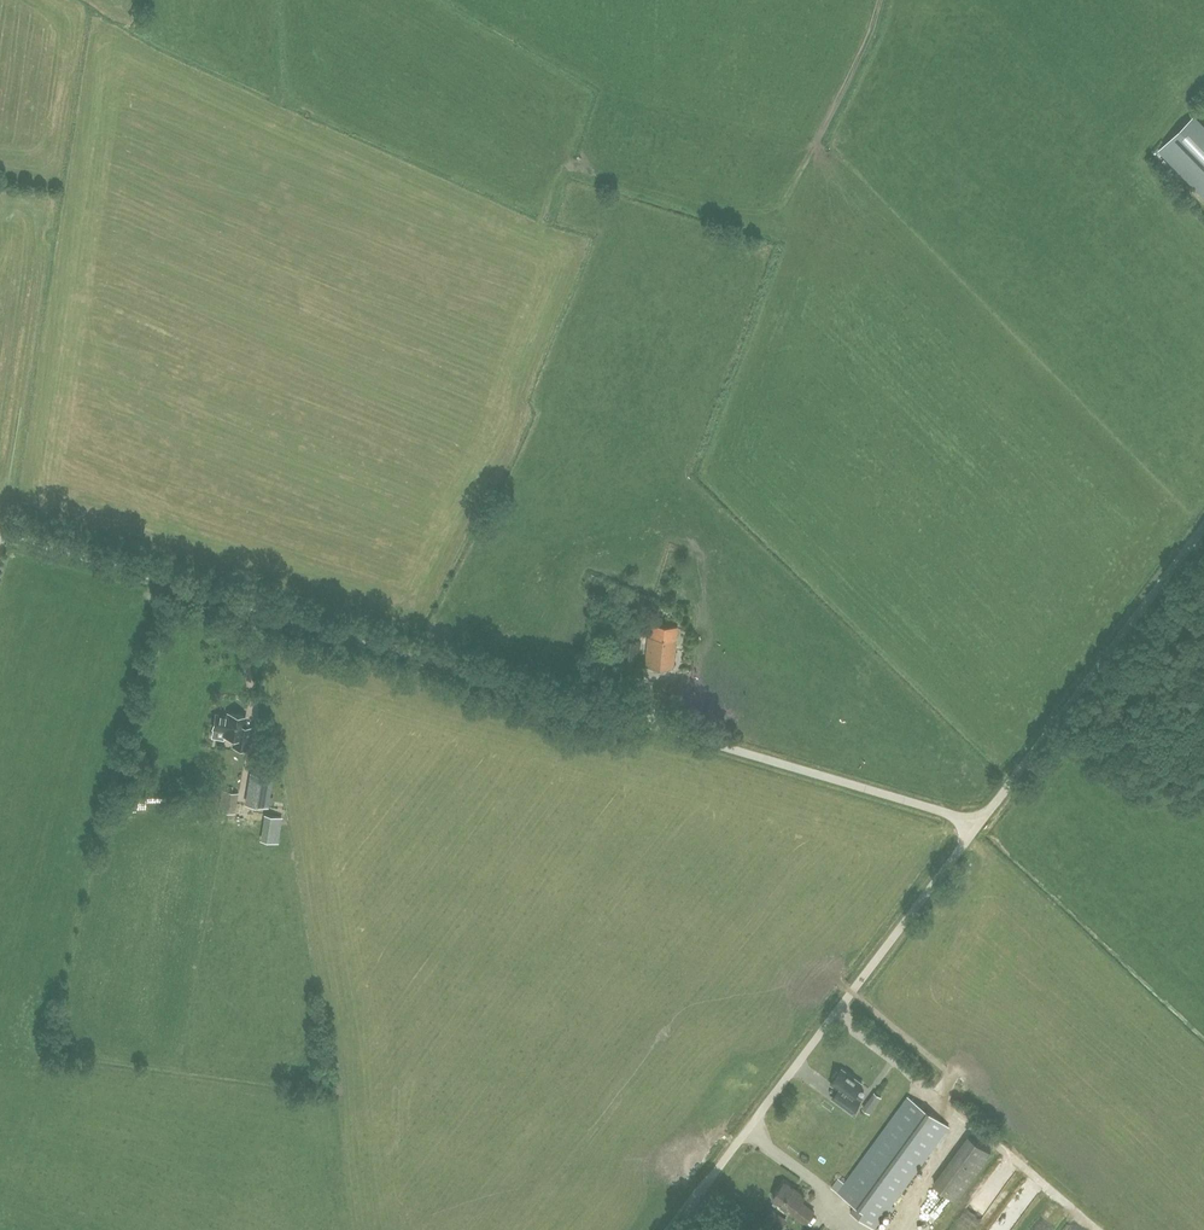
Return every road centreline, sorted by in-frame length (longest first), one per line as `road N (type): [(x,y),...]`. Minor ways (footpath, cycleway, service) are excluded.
road 1 (unclassified): [(979,824),(0,532)]
road 2 (unclassified): [(717,1171),(979,824)]
road 3 (unclassified): [(979,824),(1203,523)]

